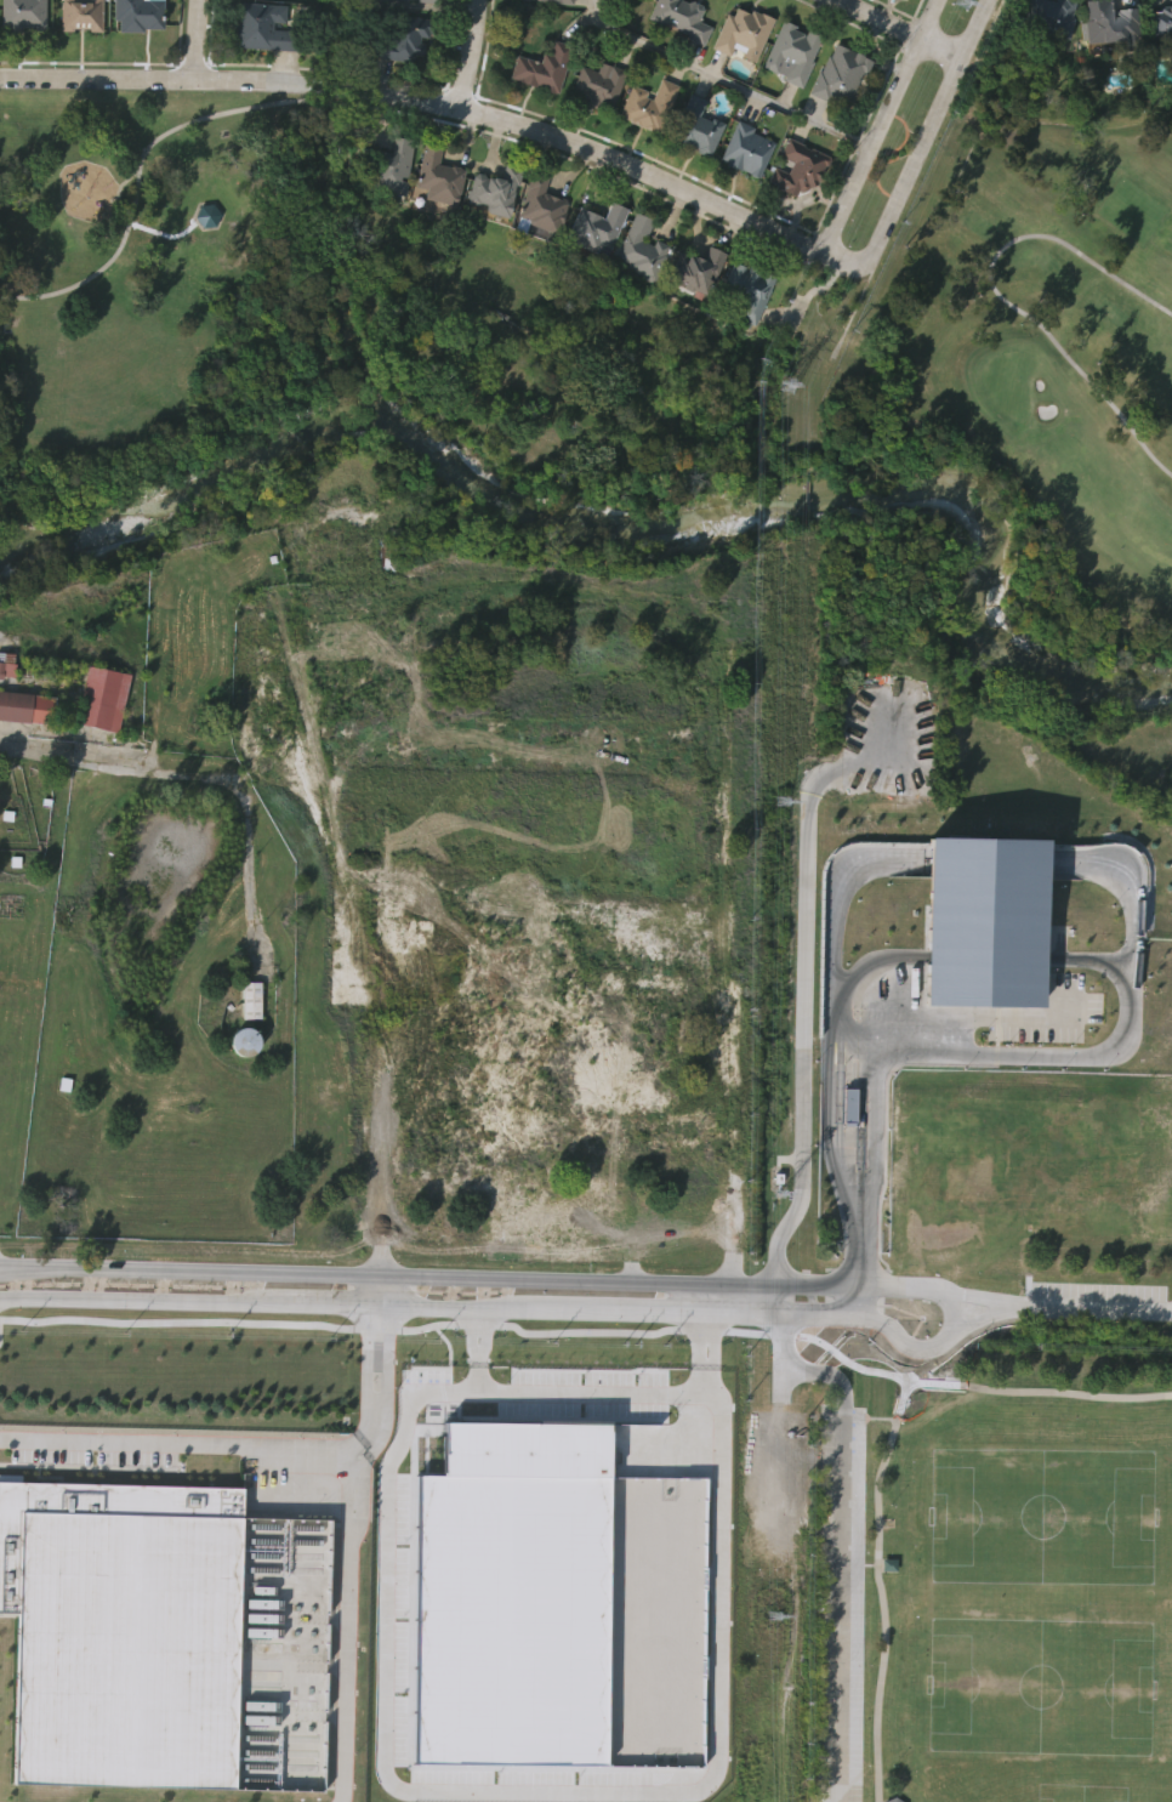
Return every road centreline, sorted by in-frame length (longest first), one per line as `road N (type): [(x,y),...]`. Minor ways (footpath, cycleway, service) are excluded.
road 1 (tertiary): [(0,1309),(368,1302),(859,1315),(923,1349),(954,1334),(965,1308)]
road 2 (tertiary): [(867,275),(569,141),(459,109),(271,80),(0,76)]
road 3 (tertiary): [(775,1283),(0,1267)]
road 4 (tertiary): [(867,275),(988,0)]
road 5 (tertiary): [(935,0),(826,257)]
road 6 (residential): [(1171,1310),(965,1308)]
road 7 (residential): [(965,1308),(957,1292),(934,1286),(775,1283)]
road 8 (residential): [(961,59),(834,0)]

